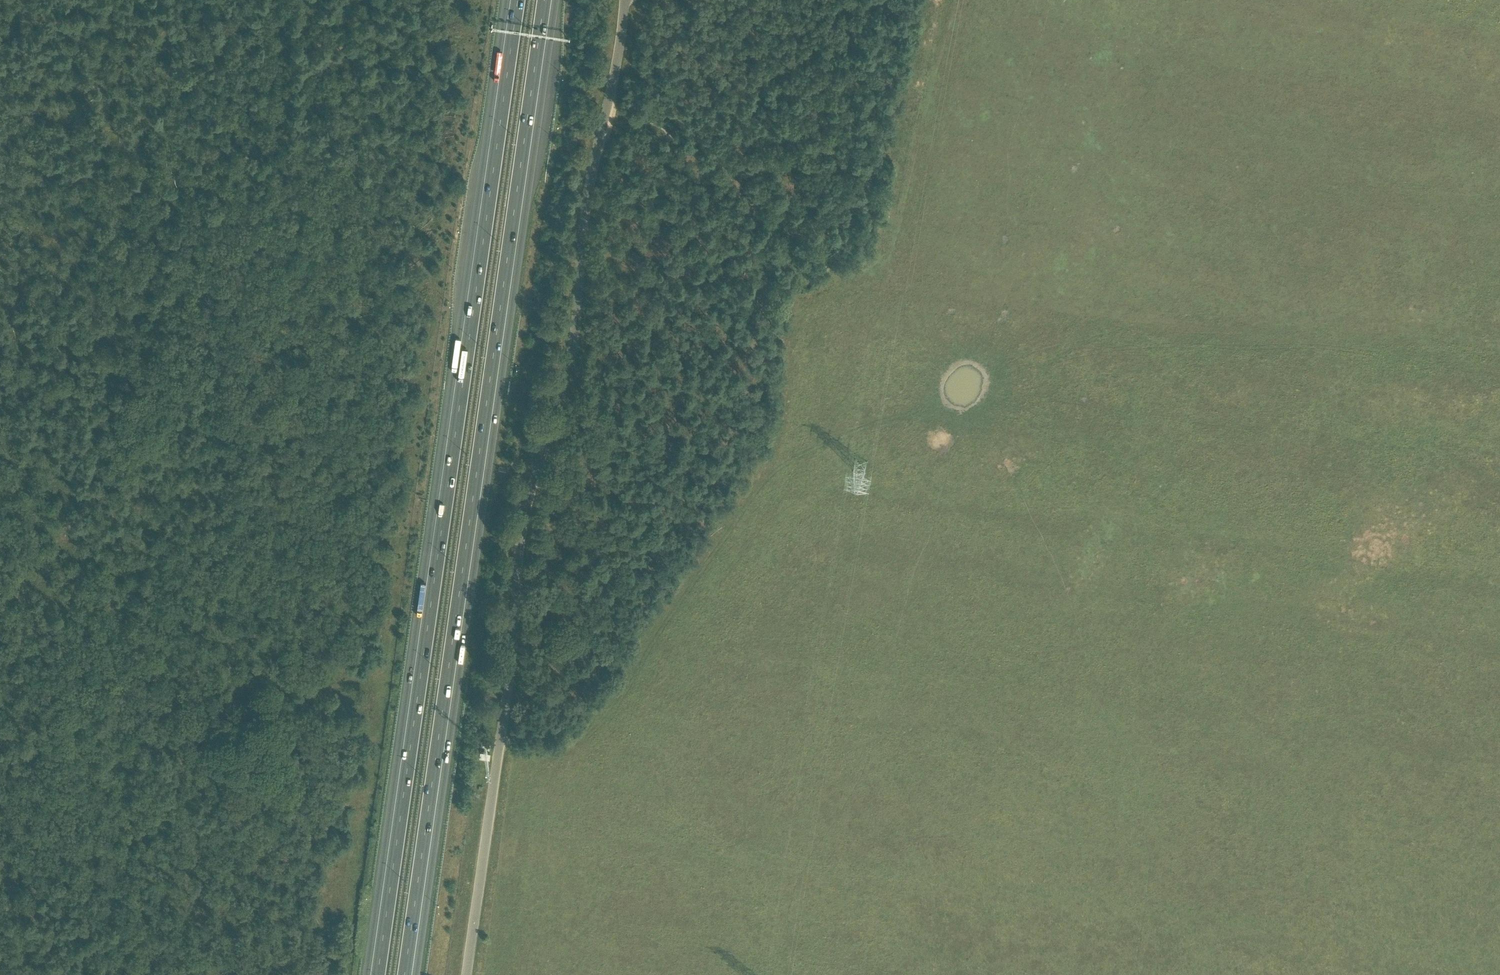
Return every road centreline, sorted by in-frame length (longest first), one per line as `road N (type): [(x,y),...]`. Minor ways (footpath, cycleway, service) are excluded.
road 1 (unclassified): [(466,974),(522,536),(576,366),(628,0)]
road 2 (motorway): [(408,974),(549,0)]
road 3 (motorway): [(514,0),(375,974)]

